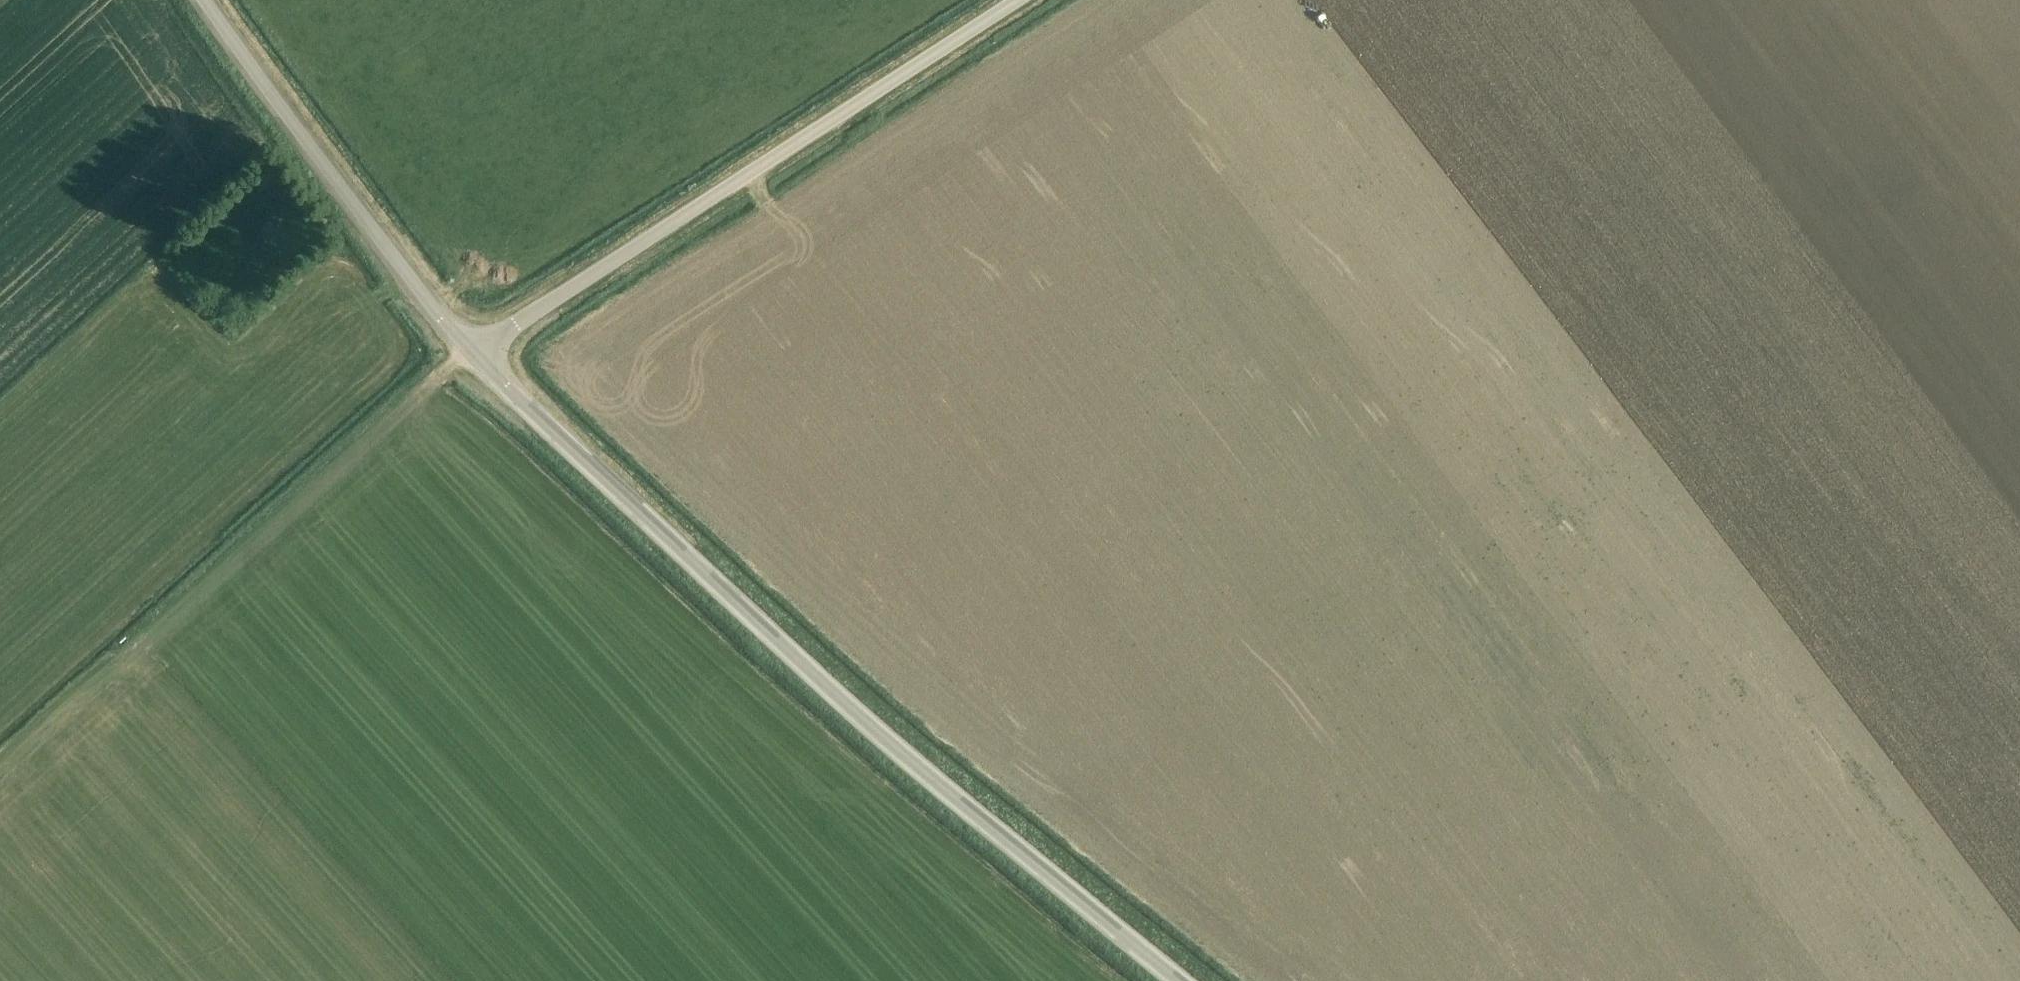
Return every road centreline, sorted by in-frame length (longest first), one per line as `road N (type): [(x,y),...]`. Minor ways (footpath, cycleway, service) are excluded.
road 1 (tertiary): [(1170,980),(808,679),(472,353)]
road 2 (unclassified): [(472,353),(1007,0)]
road 3 (track): [(472,353),(414,395),(0,769)]
road 4 (tertiary): [(472,353),(284,122),(210,0)]

